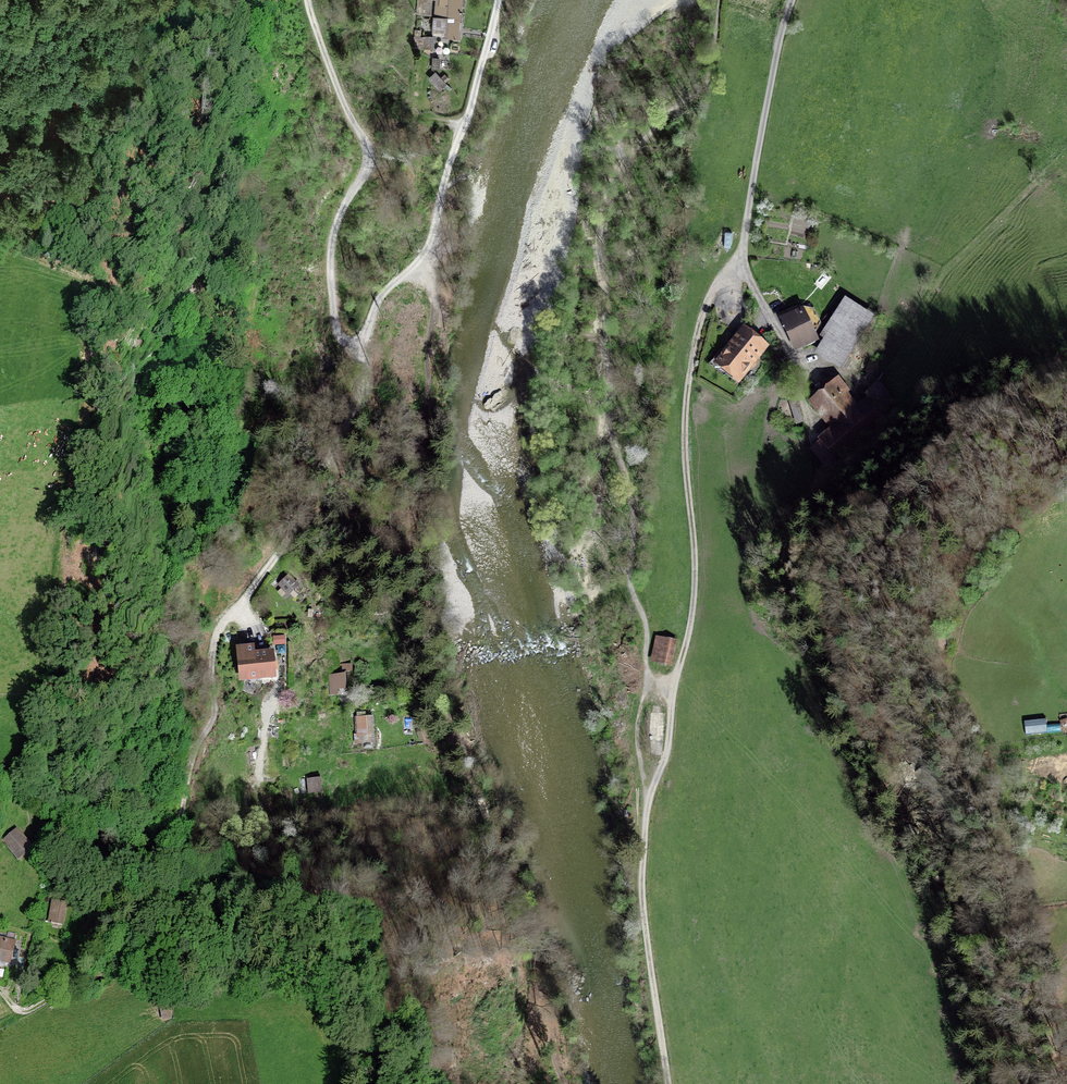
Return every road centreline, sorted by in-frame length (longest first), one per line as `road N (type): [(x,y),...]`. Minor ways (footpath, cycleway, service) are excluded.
road 1 (track): [(137,940),(157,862),(213,717),(216,637),(287,542),(356,403),(359,343)]
road 2 (track): [(221,627),(224,564),(244,508),(250,456),(256,262),(245,174),(251,0)]
road 3 (track): [(649,794),(668,764),(671,690),(697,582),(687,386),(712,296),(744,248)]
road 4 (track): [(668,1083),(643,914),(649,794)]
road 5 (track): [(349,1083),(350,1041),(326,1001),(137,940)]
road 6 (unclassified): [(427,248),(498,0)]
road 7 (unclassified): [(793,0),(744,248)]
road 8 (track): [(137,940),(100,972),(30,1010),(17,1009),(0,991)]

